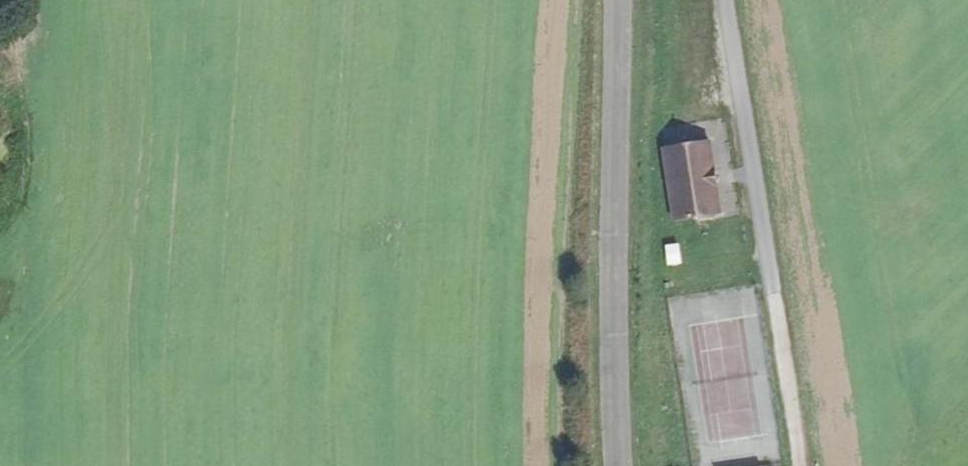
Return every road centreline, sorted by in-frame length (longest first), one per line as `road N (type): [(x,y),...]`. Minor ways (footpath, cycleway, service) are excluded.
road 1 (tertiary): [(620,465),(617,0)]

